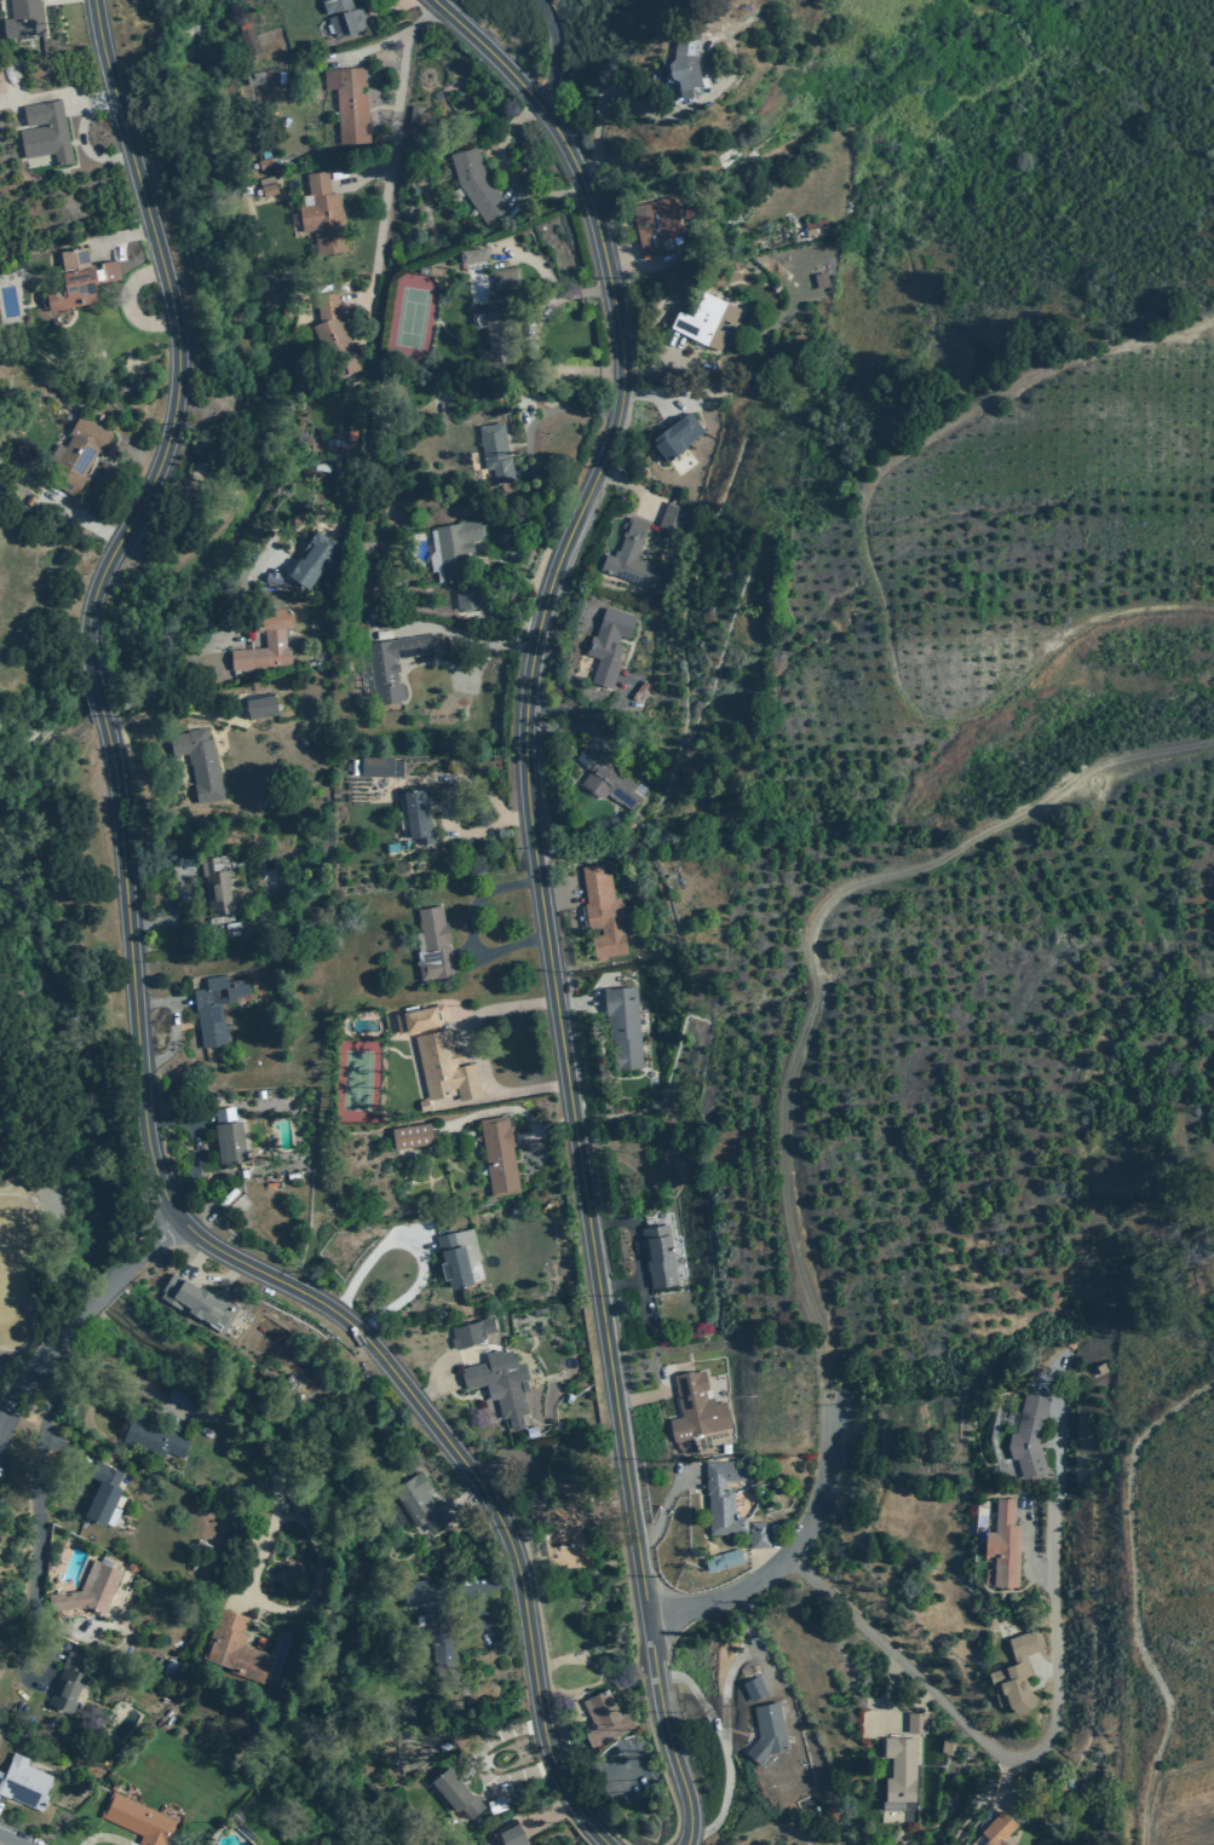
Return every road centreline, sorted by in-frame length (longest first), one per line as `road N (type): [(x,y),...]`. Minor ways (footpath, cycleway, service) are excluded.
road 1 (residential): [(686,1844),(690,1809),(660,1700),(525,766),(537,628),(614,432),(623,381),(609,273),(582,183)]
road 2 (track): [(1213,316),(1029,377),(887,466),(862,515),(865,561),(901,696),(931,720),(995,704),(1088,623),(1138,609),(1213,609)]
road 3 (residential): [(484,1491),(351,1324),(213,1247),(166,1198),(144,1124),(115,785),(102,716)]
road 4 (track): [(1213,742),(1103,765),(942,860),(848,886),(811,922),(815,997),(783,1105),(783,1184),(830,1389)]
road 5 (residential): [(92,681),(87,647),(97,586),(162,457),(178,368),(163,269),(93,0)]
road 6 (track): [(1213,1381),(1150,1425),(1132,1466),(1137,1636),(1170,1708),(1143,1844)]
road 7 (residential): [(608,1844),(554,1764),(520,1578),(484,1491)]
road 8 (residential): [(648,1614),(725,1599),(788,1557),(821,1500),(830,1389)]
road 9 (residential): [(582,183),(535,100),(433,0)]
road 10 (residential): [(92,1304),(25,1376),(0,1429)]

